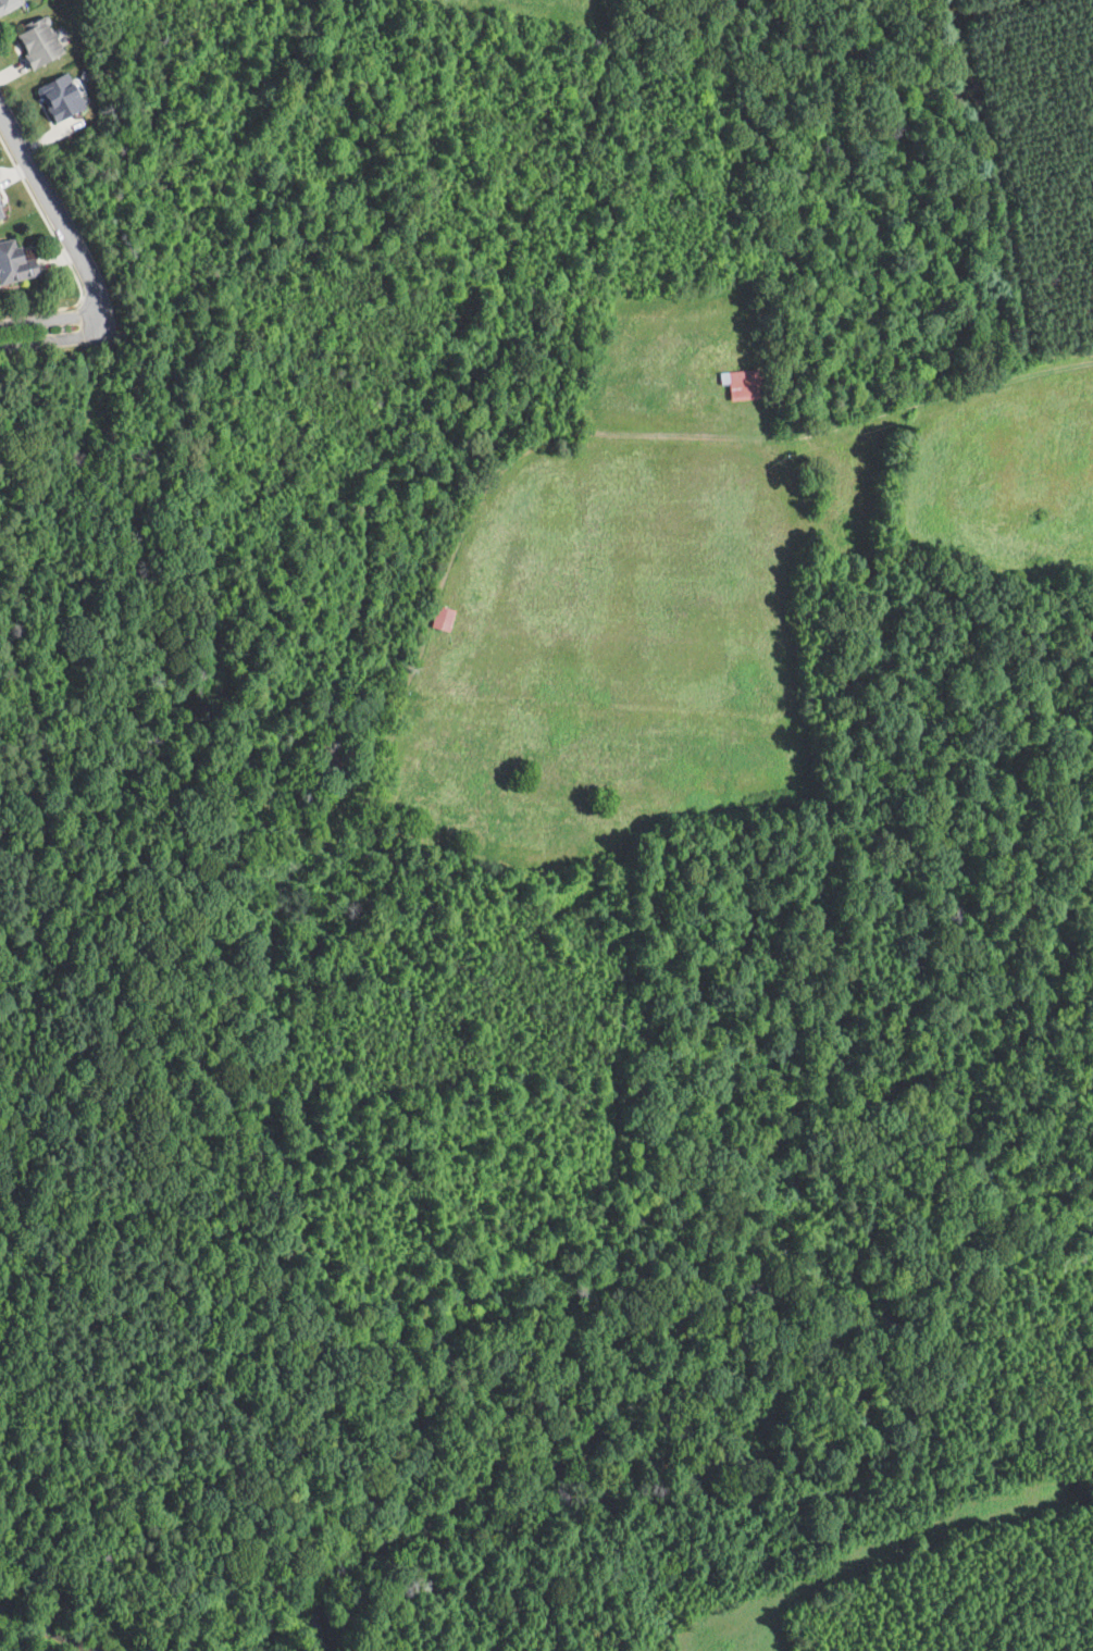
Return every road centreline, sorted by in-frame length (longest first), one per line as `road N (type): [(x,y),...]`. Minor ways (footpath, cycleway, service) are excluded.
road 1 (residential): [(0,107),(90,274),(107,335)]

